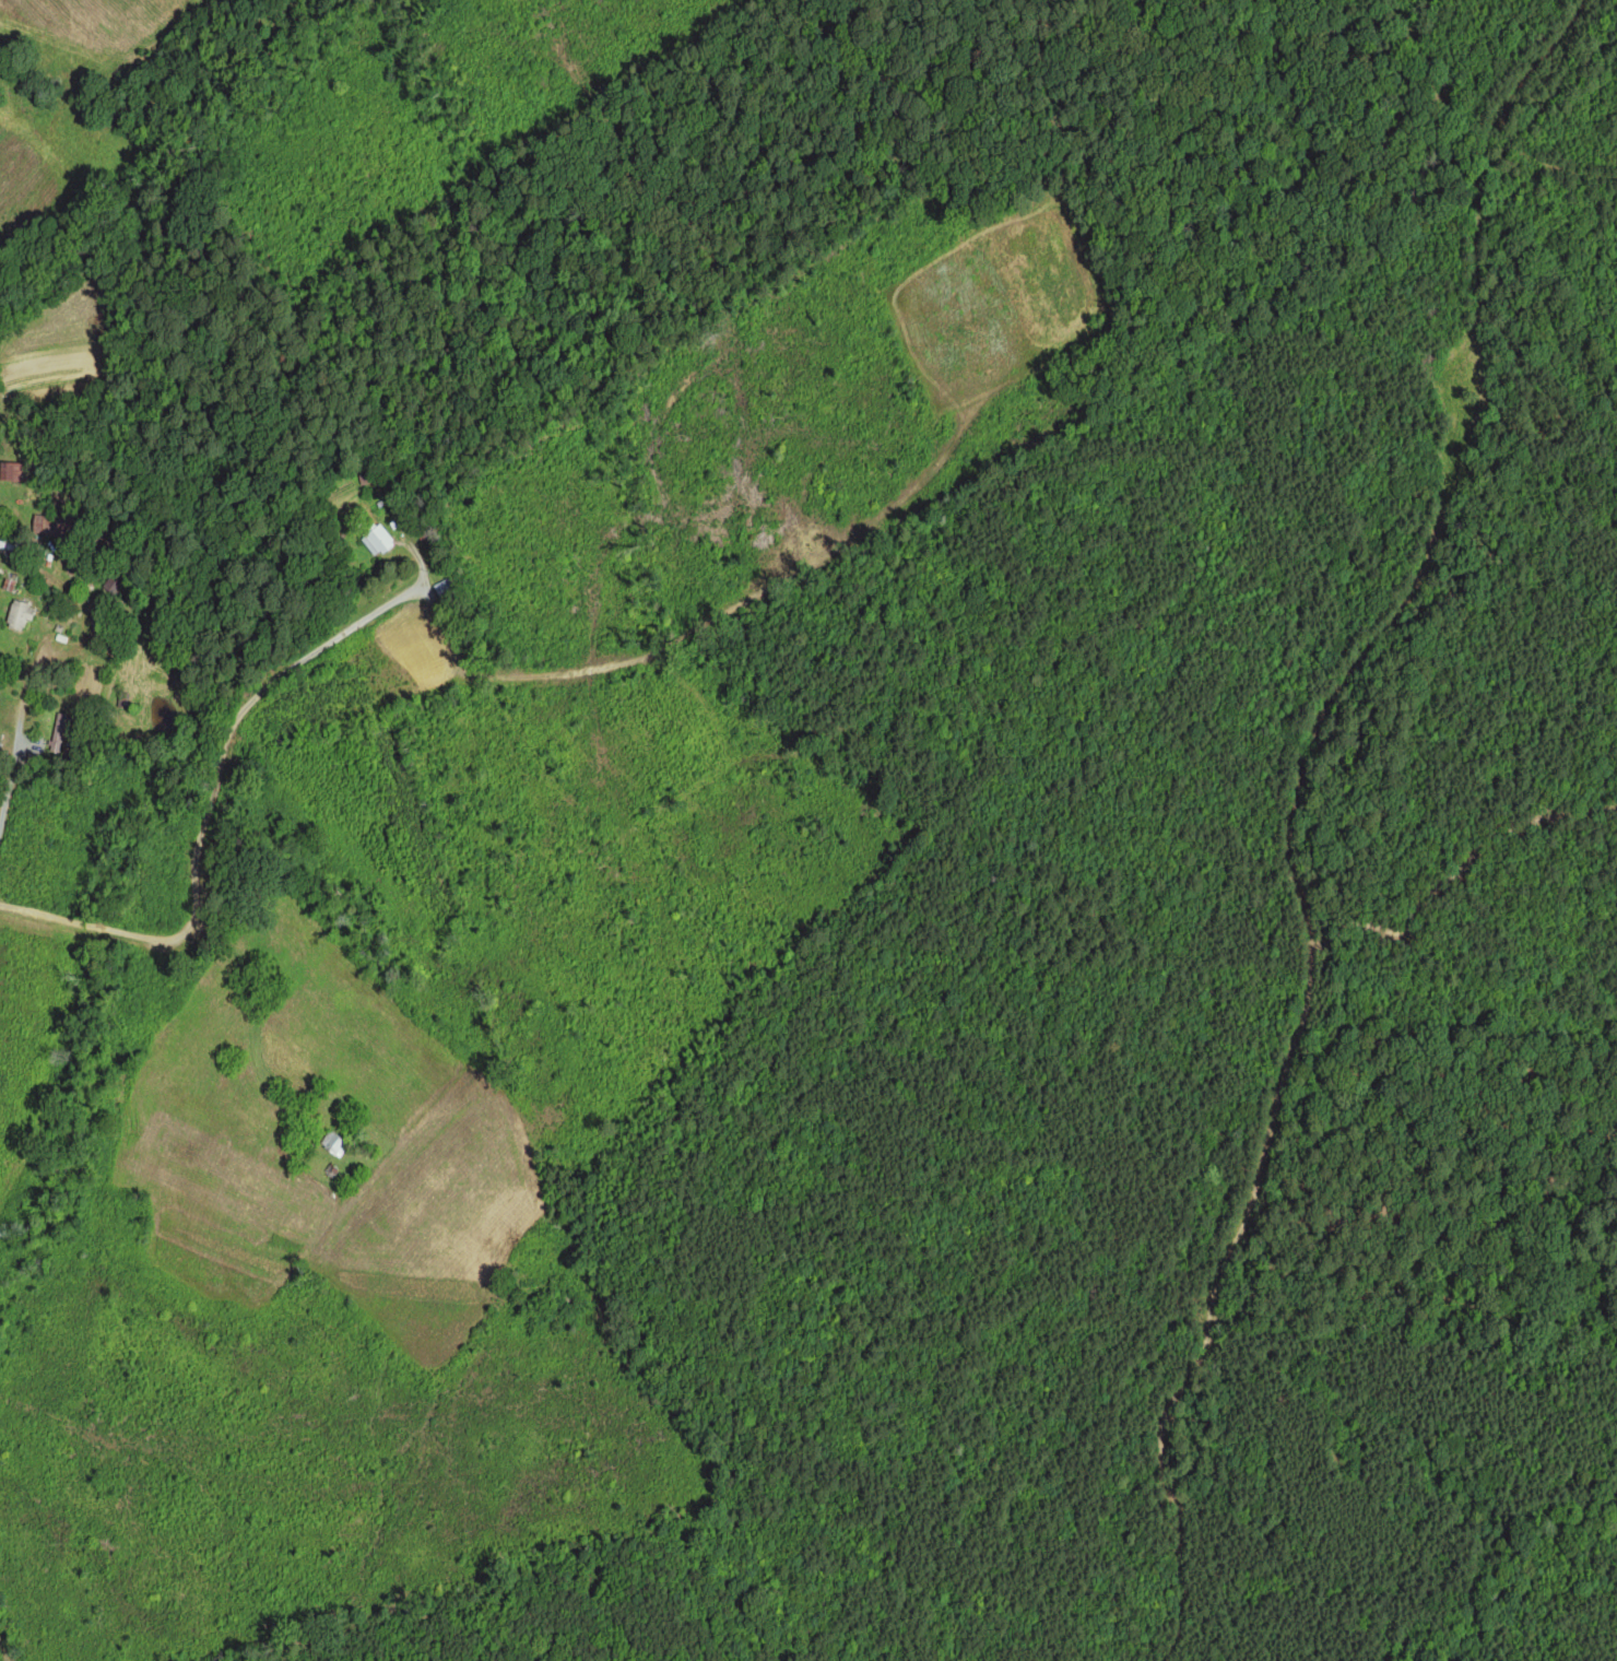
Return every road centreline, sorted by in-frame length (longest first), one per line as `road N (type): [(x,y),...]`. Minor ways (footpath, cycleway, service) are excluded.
road 1 (residential): [(22,652),(0,874)]

